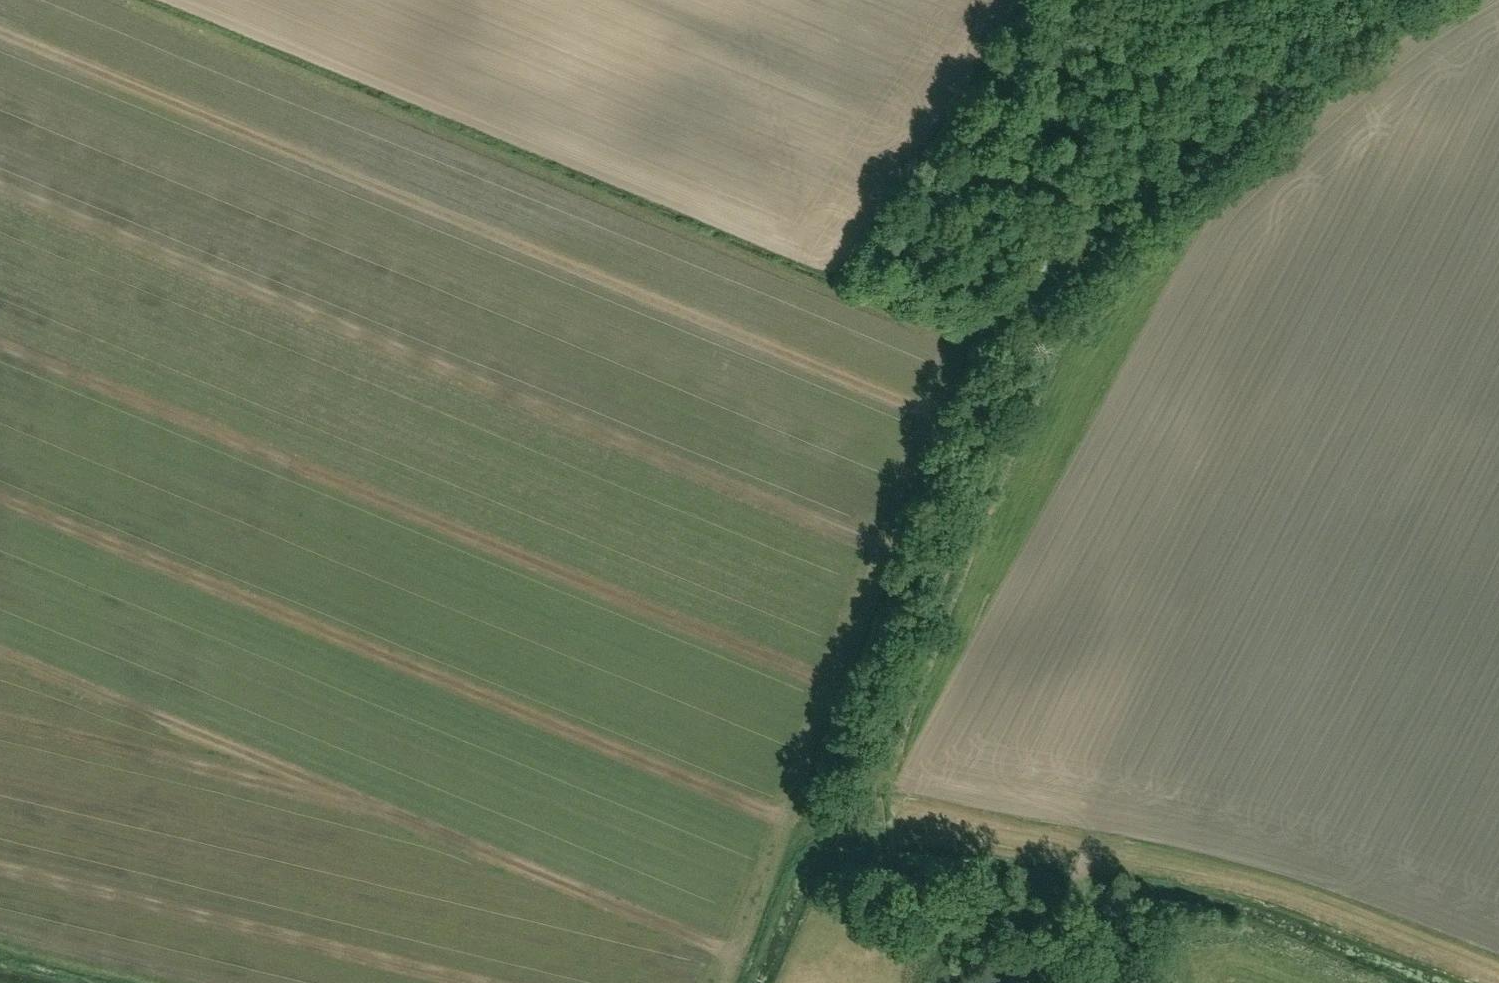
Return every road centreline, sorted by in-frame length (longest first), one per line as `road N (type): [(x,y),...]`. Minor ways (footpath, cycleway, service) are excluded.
road 1 (track): [(1062,982),(1060,915),(1025,892),(877,865),(877,752),(899,680),(1043,310),(1385,0)]

